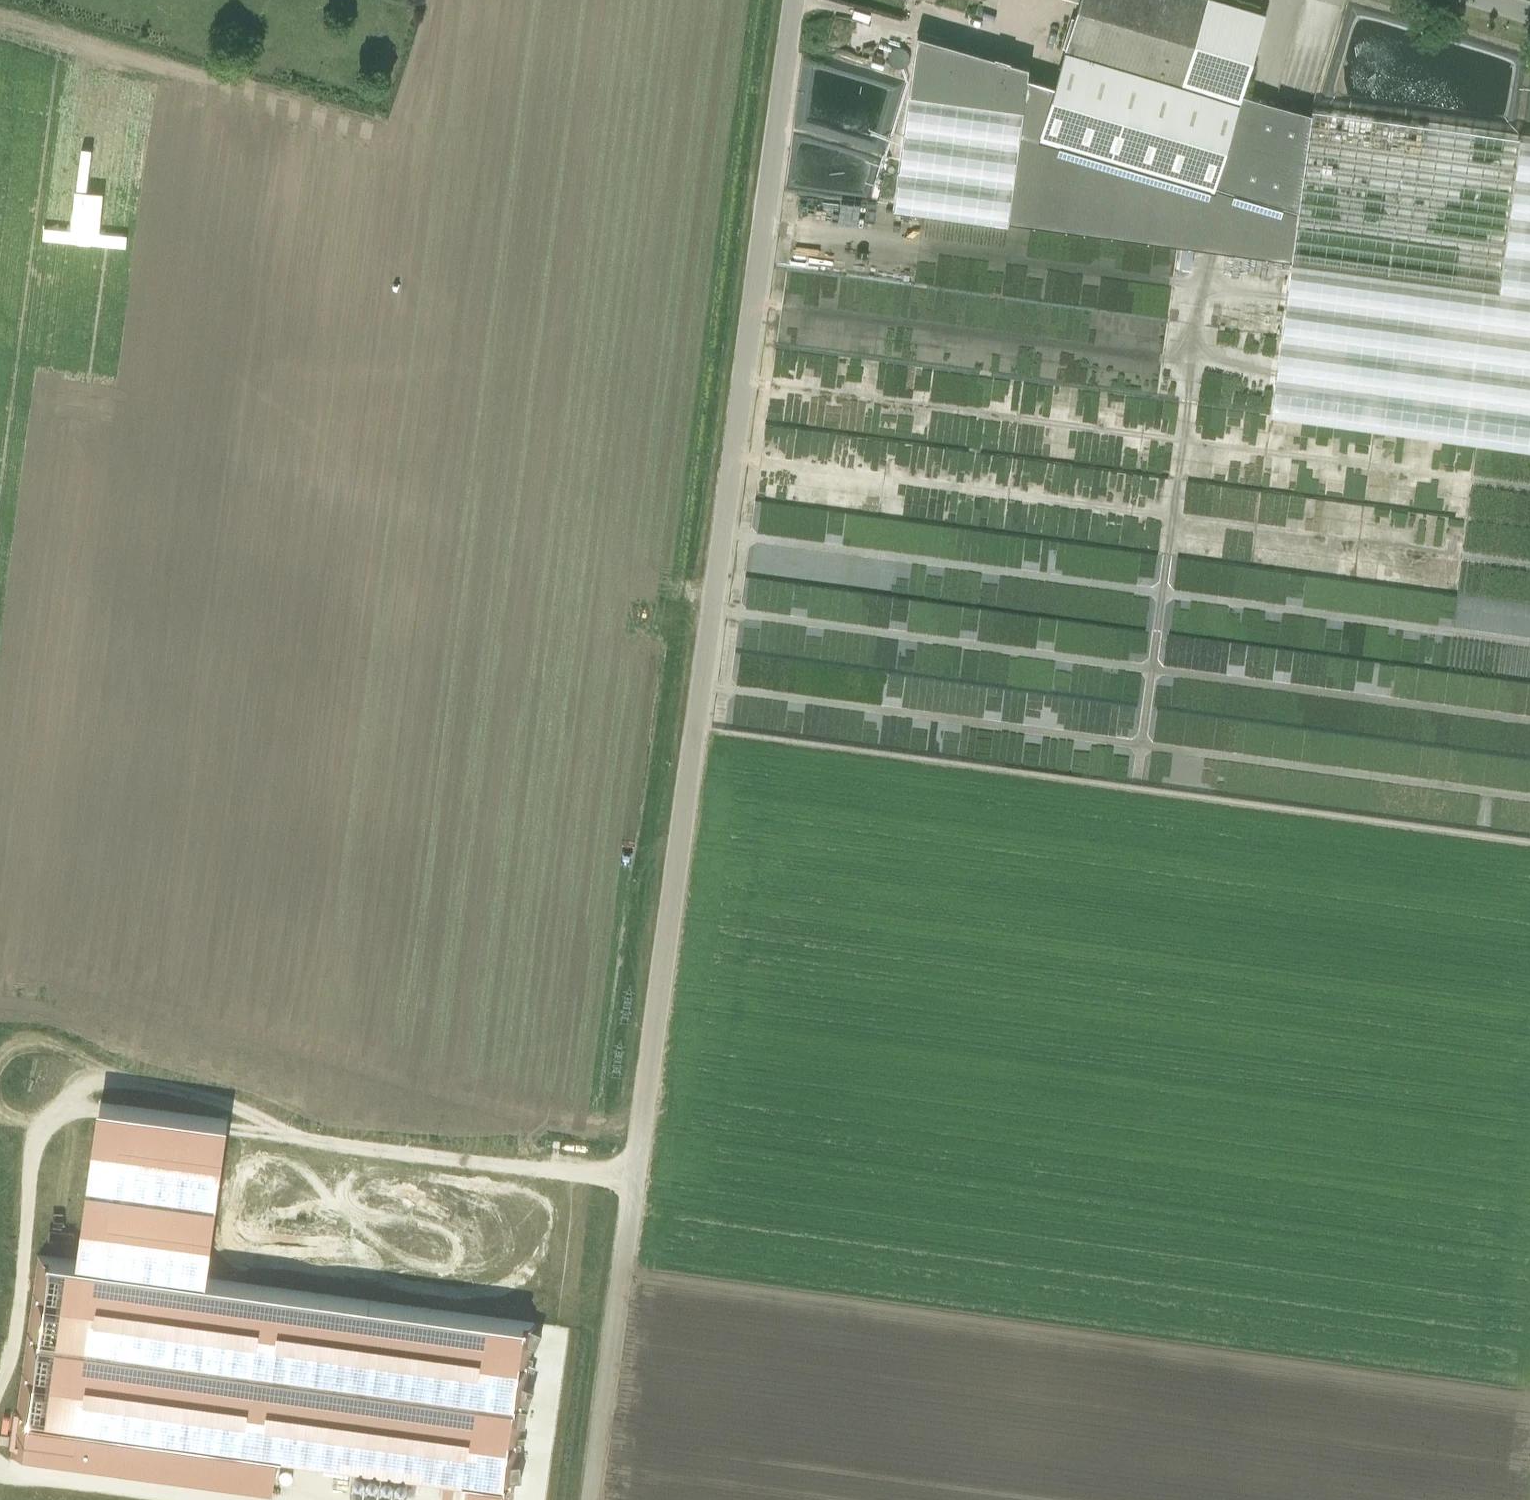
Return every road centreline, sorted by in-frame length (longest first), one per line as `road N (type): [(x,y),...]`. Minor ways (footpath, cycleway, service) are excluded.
road 1 (unclassified): [(796,0),(590,1499)]

